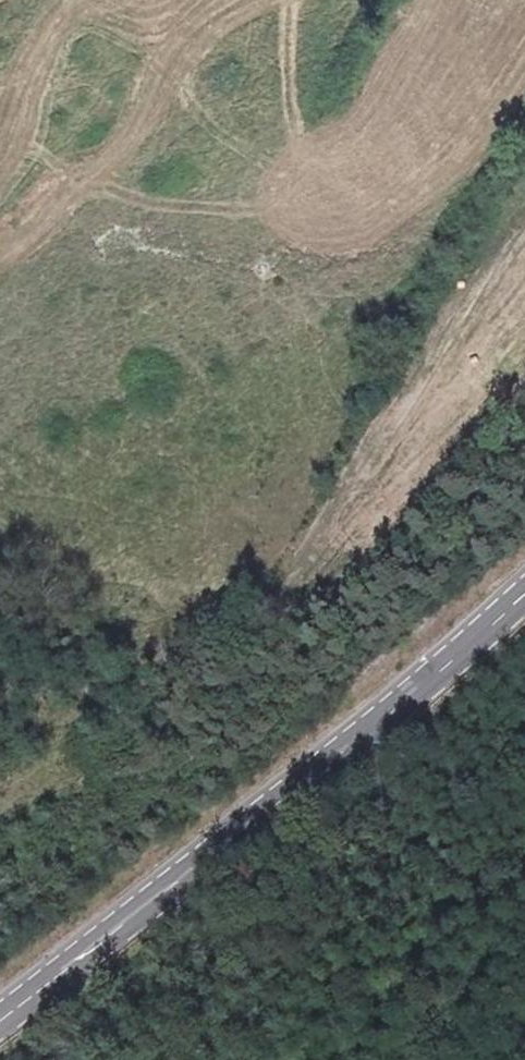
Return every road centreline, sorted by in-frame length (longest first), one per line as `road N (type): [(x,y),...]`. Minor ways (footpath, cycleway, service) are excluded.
road 1 (secondary): [(524,596),(342,752),(0,1021)]

